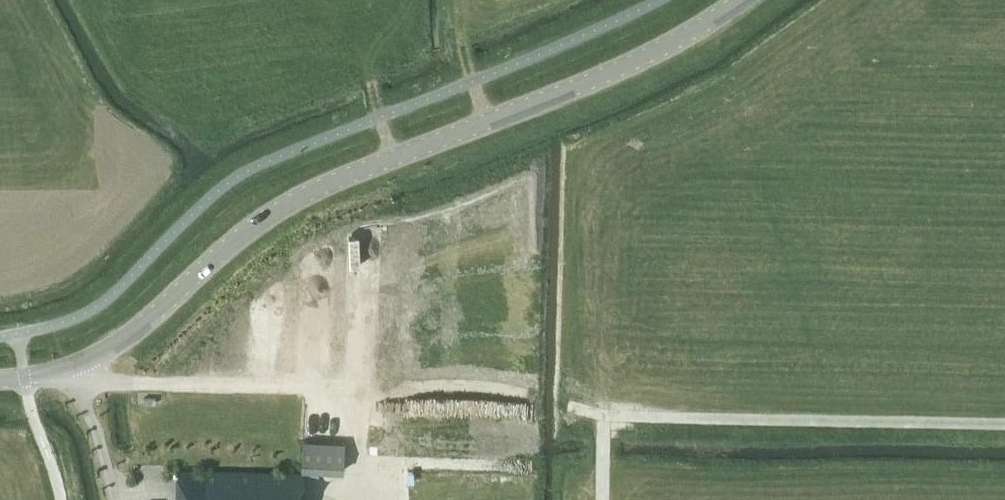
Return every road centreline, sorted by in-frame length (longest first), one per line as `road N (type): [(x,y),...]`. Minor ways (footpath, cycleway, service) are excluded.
road 1 (secondary): [(740,0),(636,60),(302,195),(234,240),(111,345),(63,368),(0,380)]
road 2 (track): [(602,499),(603,417),(1004,424)]
road 3 (track): [(603,417),(485,388),(421,388)]
road 4 (track): [(530,465),(356,464)]

